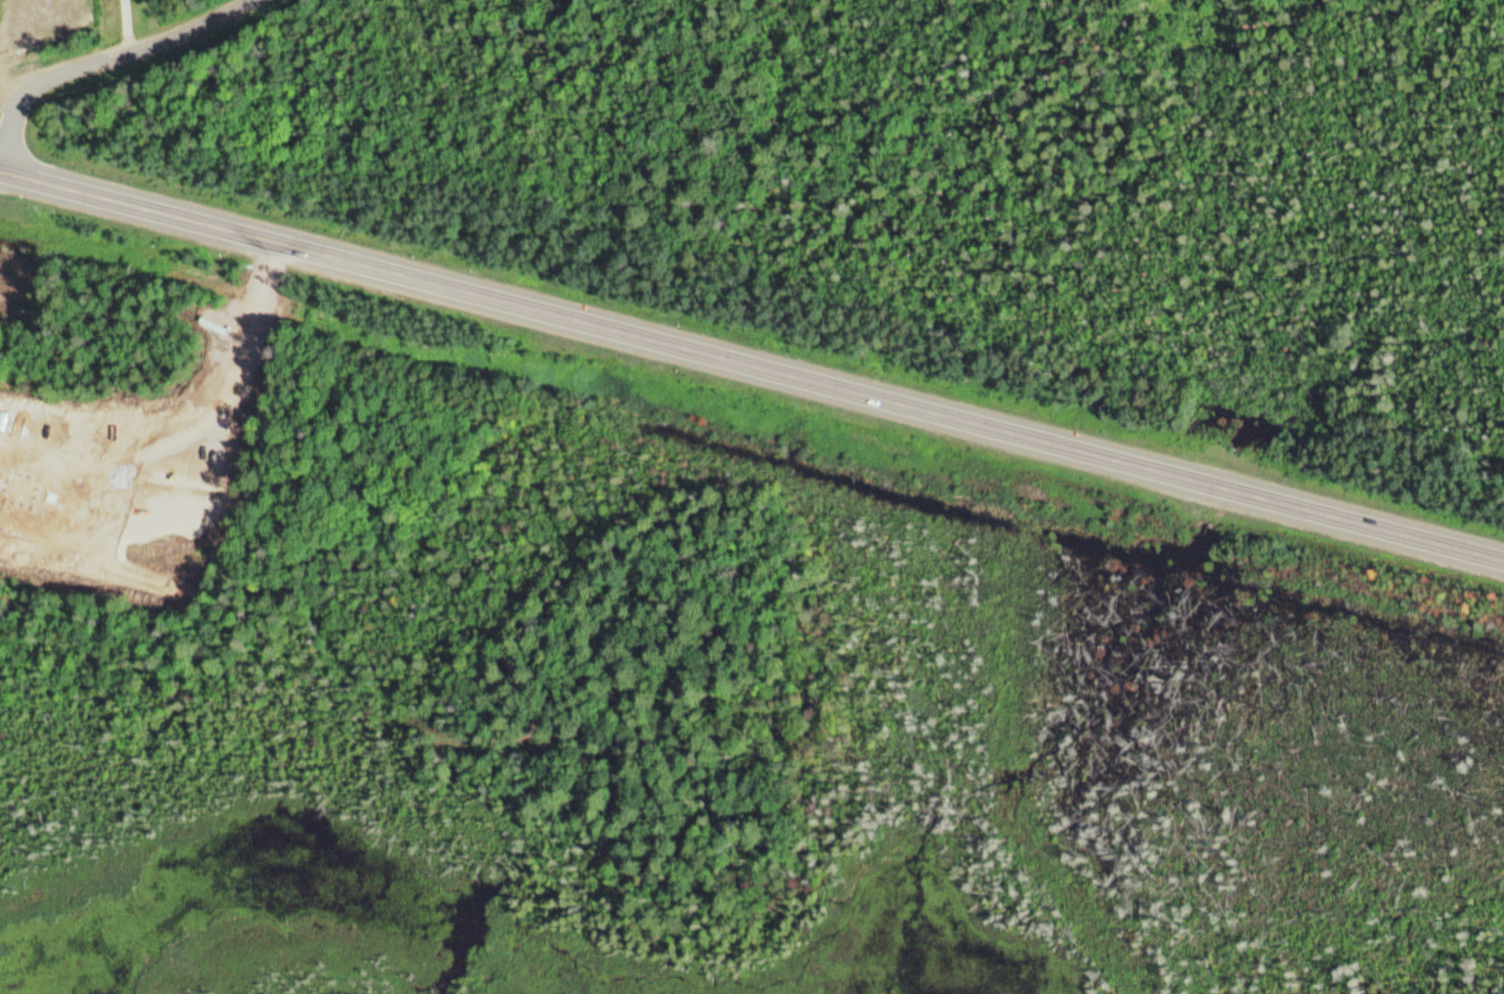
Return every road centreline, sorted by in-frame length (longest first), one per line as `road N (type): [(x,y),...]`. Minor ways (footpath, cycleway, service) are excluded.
road 1 (secondary): [(1497,552),(272,240),(0,162)]
road 2 (track): [(1133,993),(1017,840),(1002,424)]
road 3 (residential): [(276,0),(230,28),(35,84),(10,164)]

